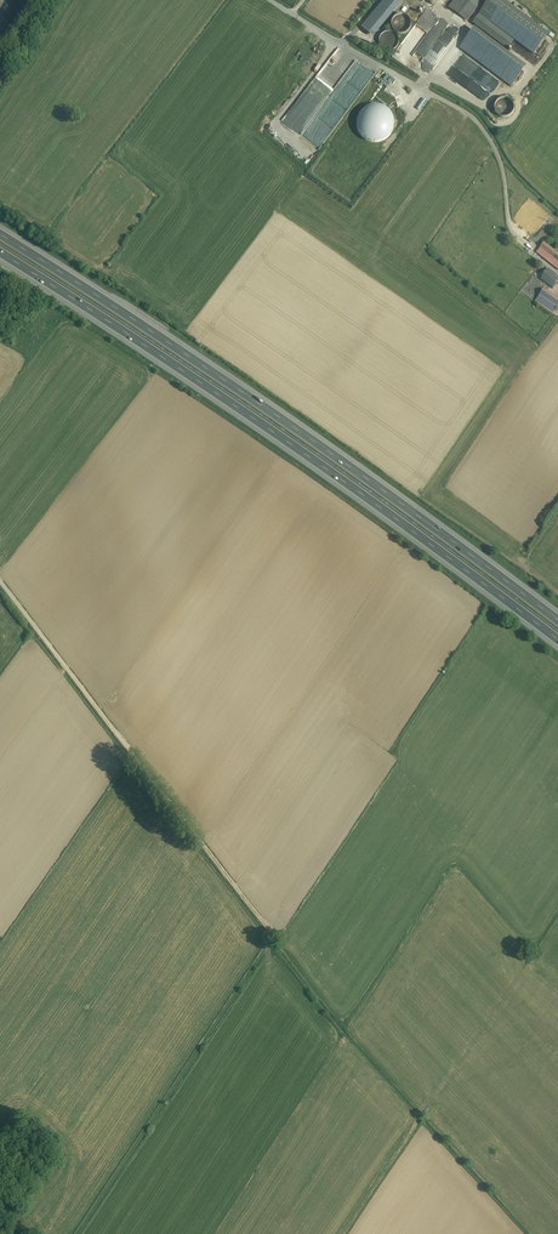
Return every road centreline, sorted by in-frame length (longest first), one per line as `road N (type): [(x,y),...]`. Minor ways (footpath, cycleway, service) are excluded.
road 1 (track): [(0,581),(273,936),(75,1233)]
road 2 (motorway): [(0,252),(557,642)]
road 3 (motorway): [(557,619),(279,415),(0,232)]

